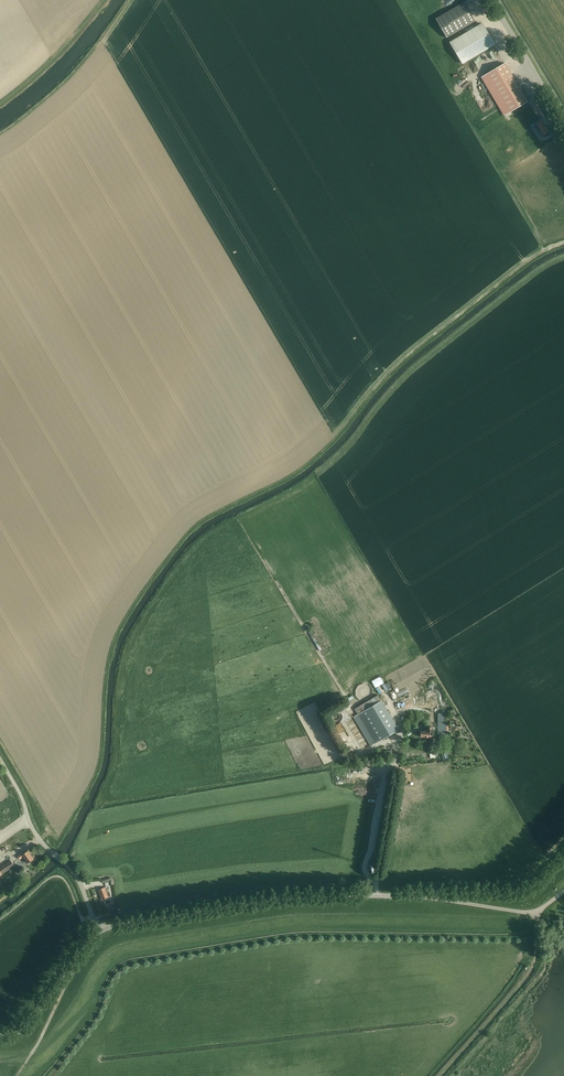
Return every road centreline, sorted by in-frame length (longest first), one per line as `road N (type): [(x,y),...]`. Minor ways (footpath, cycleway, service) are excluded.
road 1 (unclassified): [(99,931),(279,899),(376,896)]
road 2 (track): [(398,361),(530,259),(563,242)]
road 3 (unclassified): [(376,896),(521,893),(563,857)]
road 4 (unclassified): [(99,931),(81,886),(38,837),(0,760)]
road 5 (track): [(437,1075),(530,970),(537,928)]
road 6 (unclassified): [(535,913),(376,896)]
road 7 (unclassified): [(0,1035),(24,1028),(99,931)]
road 8 (unclassified): [(563,120),(493,0)]

